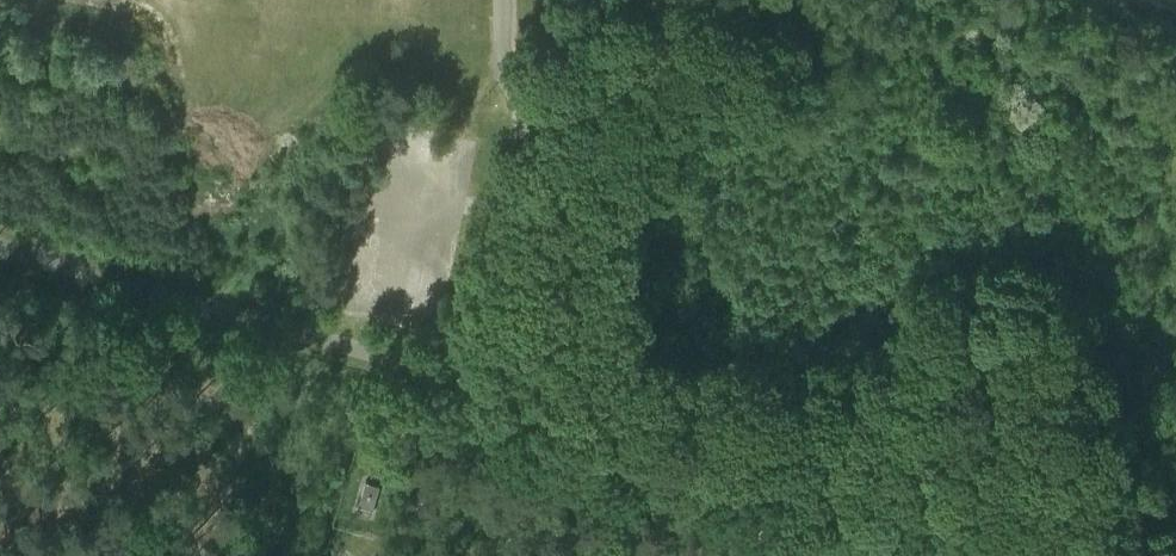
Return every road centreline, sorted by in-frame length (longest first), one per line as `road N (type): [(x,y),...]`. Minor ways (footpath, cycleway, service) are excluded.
road 1 (unclassified): [(475,380),(1093,555)]
road 2 (unclassified): [(475,380),(0,247)]
road 3 (unclassified): [(475,380),(526,129),(526,104),(501,41),(502,0)]

